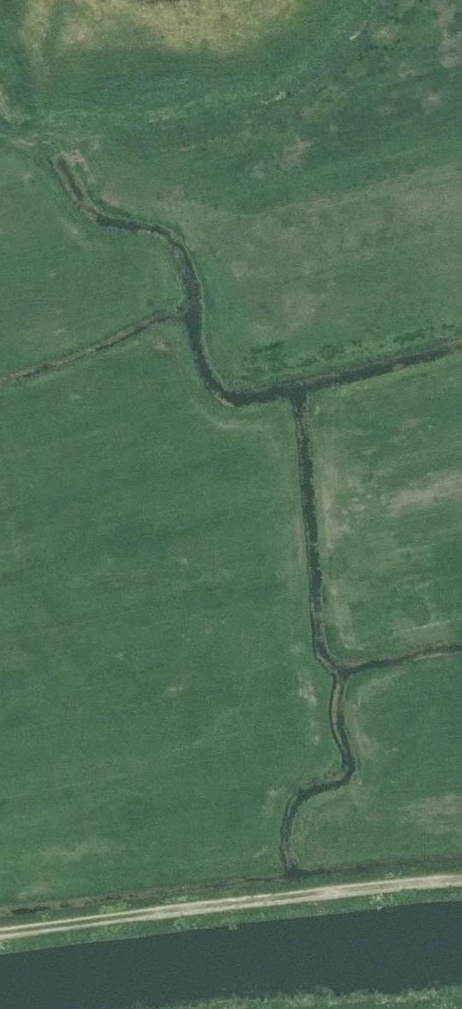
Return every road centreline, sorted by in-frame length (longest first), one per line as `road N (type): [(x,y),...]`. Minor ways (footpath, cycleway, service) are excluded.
road 1 (track): [(461,880),(0,934)]

